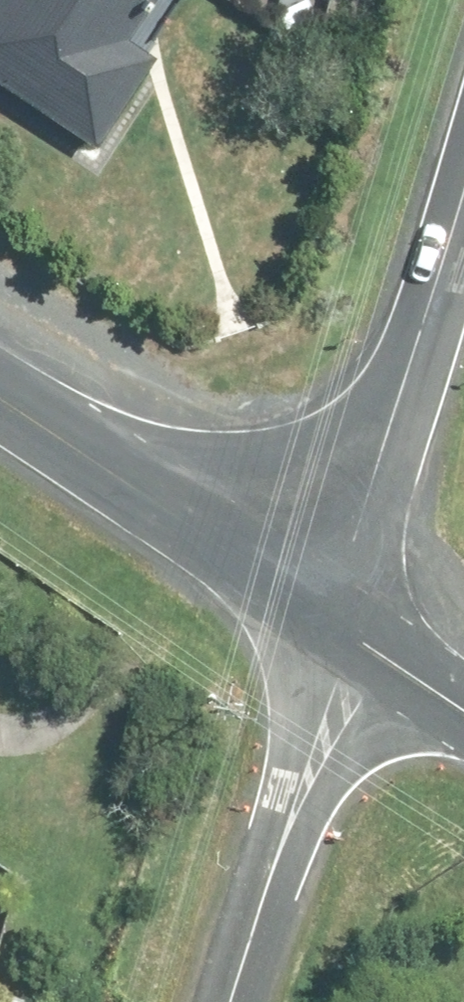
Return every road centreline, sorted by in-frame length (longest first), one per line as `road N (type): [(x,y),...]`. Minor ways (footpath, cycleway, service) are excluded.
road 1 (unclassified): [(339,622),(463,196)]
road 2 (unclassified): [(0,396),(339,622)]
road 3 (unclassified): [(232,1001),(339,622)]
road 4 (unclassified): [(339,622),(463,707)]

